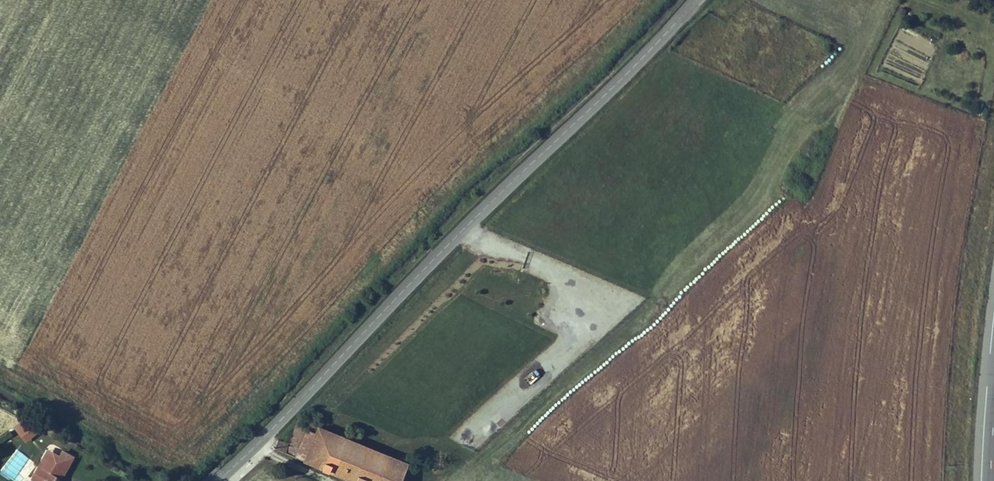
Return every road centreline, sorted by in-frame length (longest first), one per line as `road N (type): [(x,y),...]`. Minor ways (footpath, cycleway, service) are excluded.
road 1 (tertiary): [(217,480),(690,0)]

